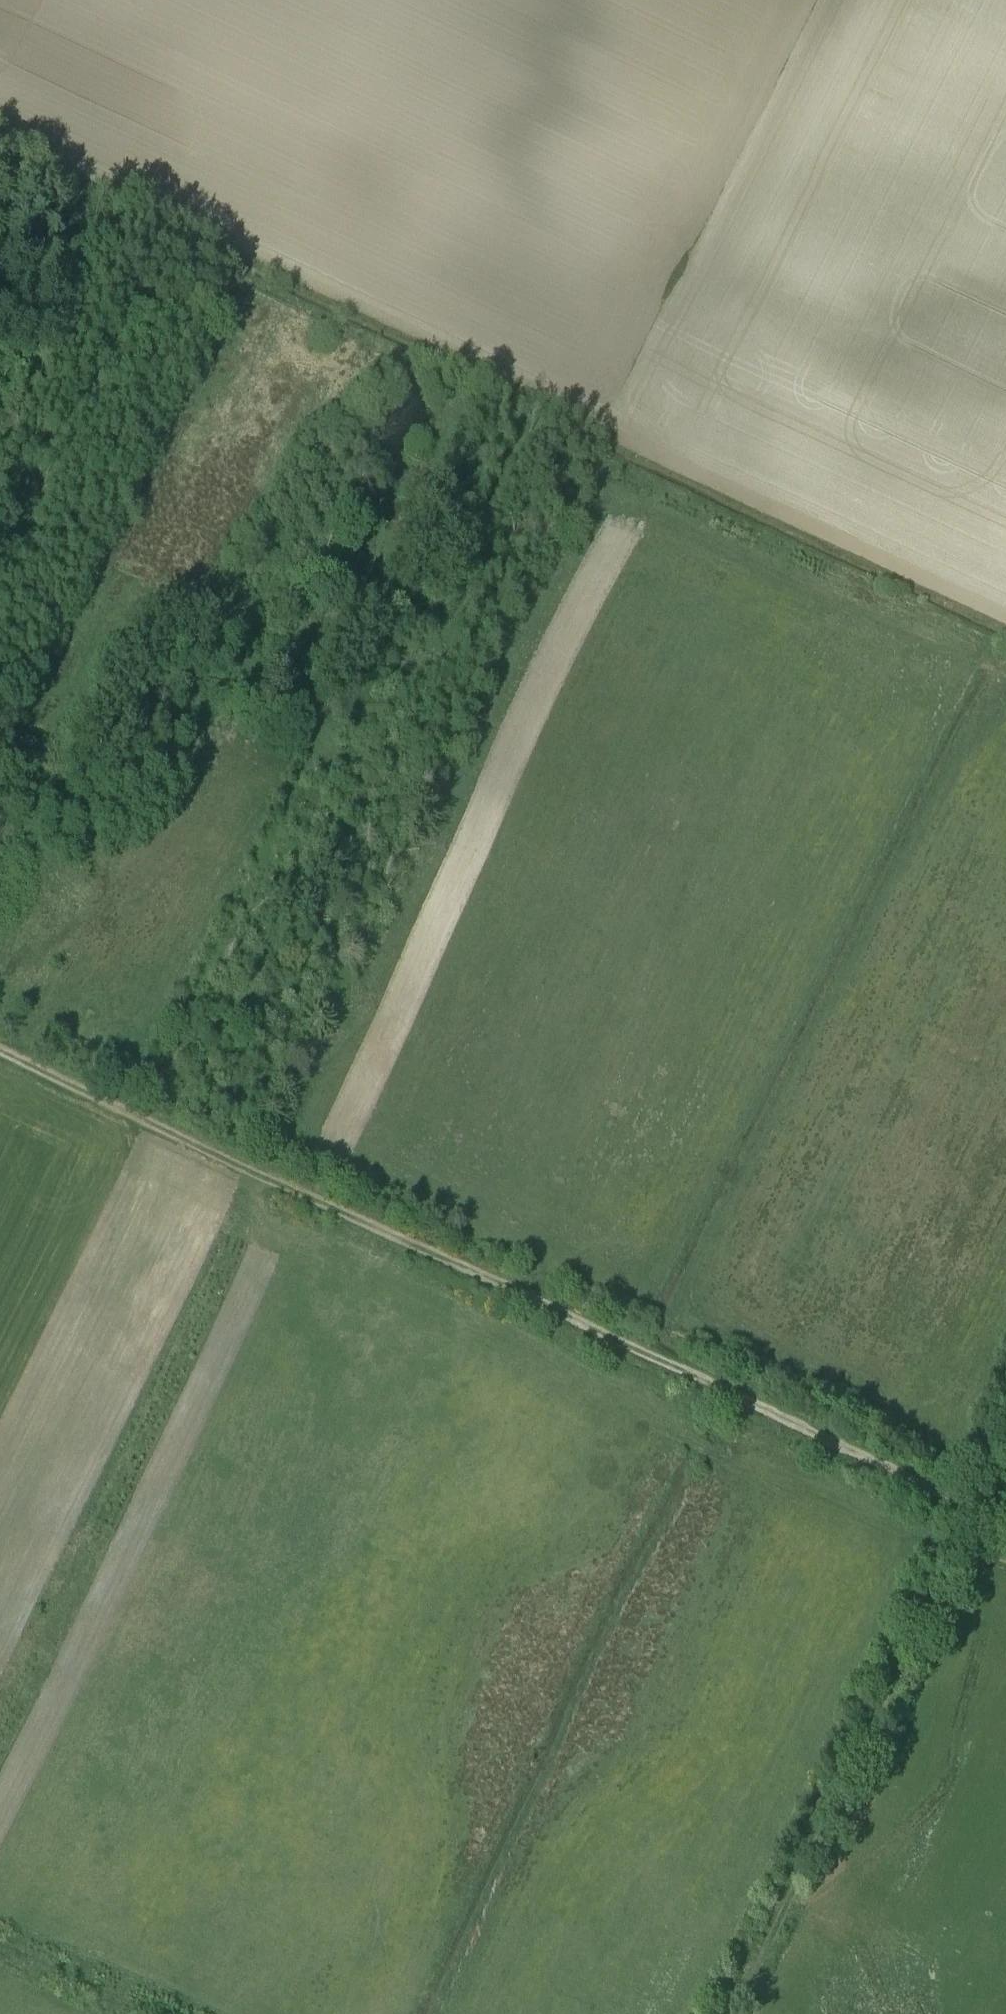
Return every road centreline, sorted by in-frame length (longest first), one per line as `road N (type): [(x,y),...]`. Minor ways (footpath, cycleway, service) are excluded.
road 1 (track): [(1005,1520),(0,1049)]
road 2 (track): [(982,1509),(736,2013)]

